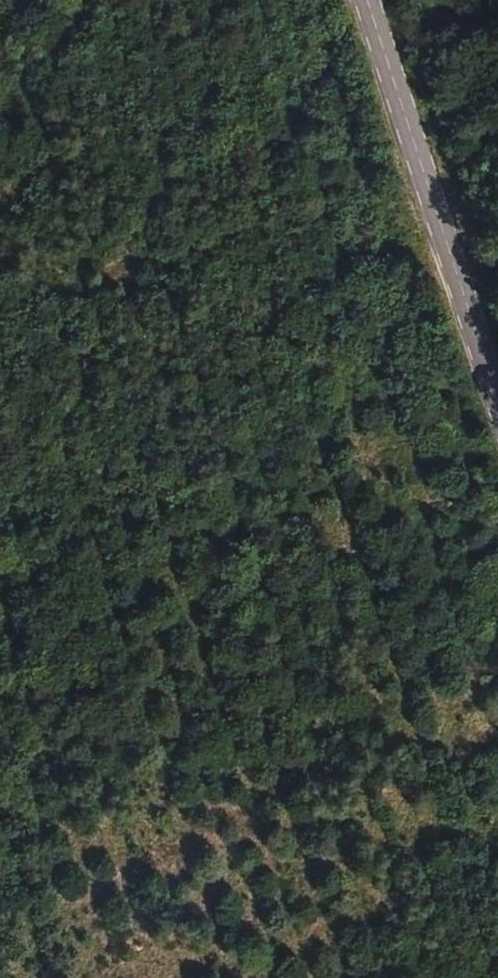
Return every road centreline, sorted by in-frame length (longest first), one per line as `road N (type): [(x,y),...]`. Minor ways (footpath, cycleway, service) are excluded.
road 1 (track): [(0,789),(497,838)]
road 2 (tertiary): [(367,0),(497,400)]

